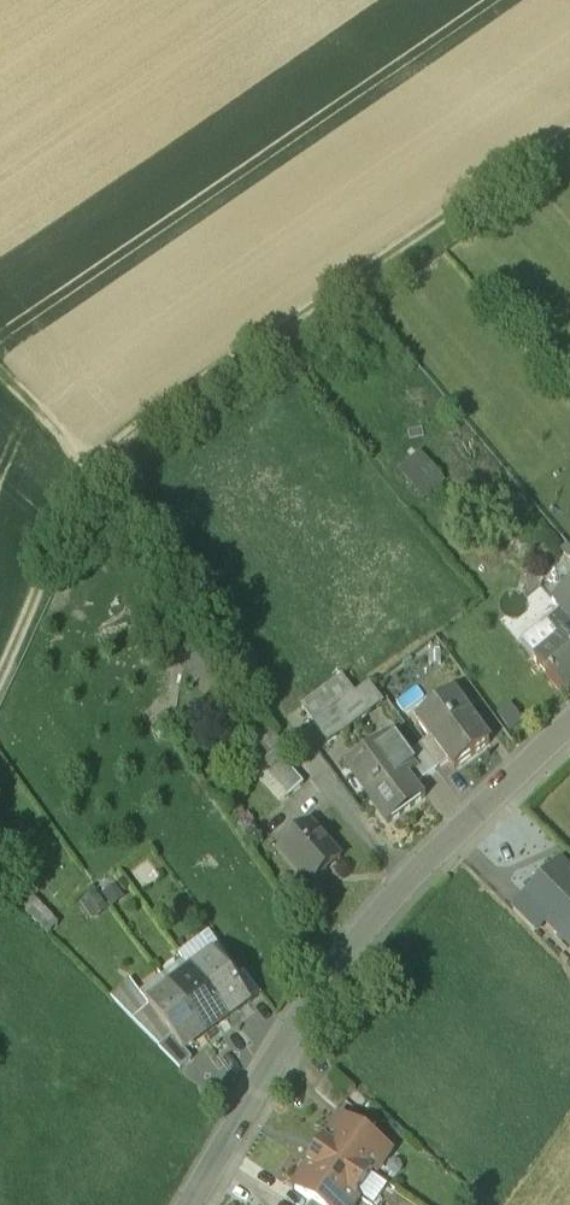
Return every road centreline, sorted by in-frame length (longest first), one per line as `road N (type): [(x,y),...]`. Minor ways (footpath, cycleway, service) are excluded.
road 1 (residential): [(186,1204),(366,923),(569,719)]
road 2 (track): [(569,131),(147,417),(90,469)]
road 3 (track): [(90,469),(297,737)]
road 4 (track): [(0,663),(90,469)]
road 5 (track): [(0,377),(90,469)]

